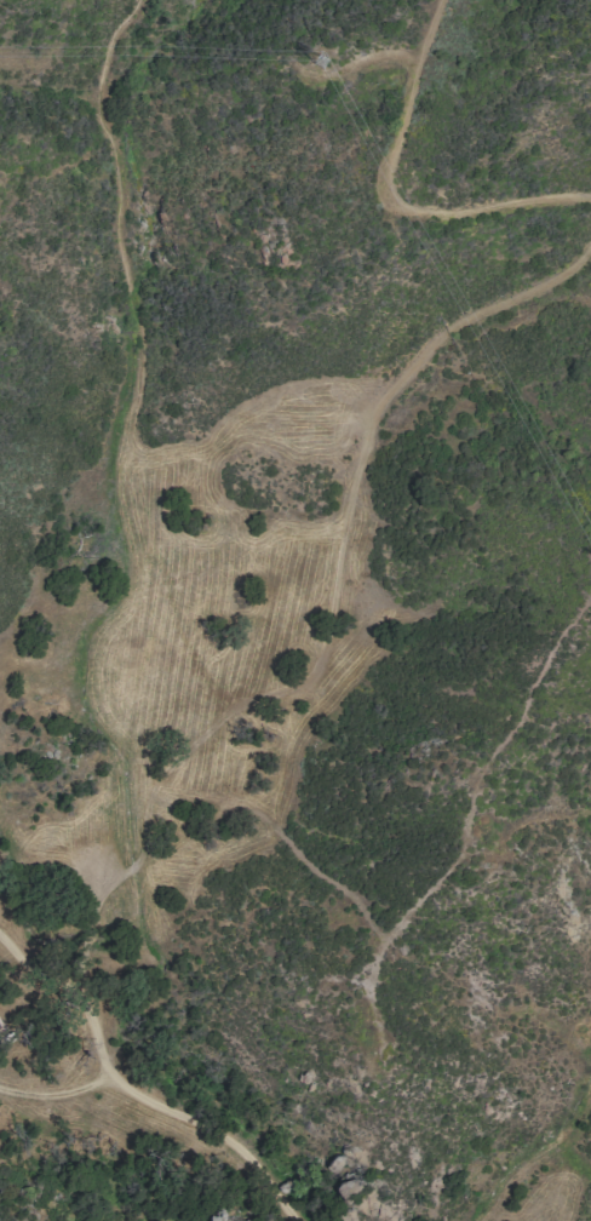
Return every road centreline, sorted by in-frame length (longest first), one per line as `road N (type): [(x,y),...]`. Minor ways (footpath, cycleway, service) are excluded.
road 1 (track): [(447,333),(375,413),(316,673),(303,689),(223,724),(160,783),(140,865),(92,896),(69,988)]
road 2 (track): [(297,1220),(239,1143),(101,1071),(85,1004),(0,940)]
road 3 (track): [(379,1043),(369,1001),(379,939),(352,900),(256,814),(219,814),(140,865)]
road 4 (track): [(441,0),(390,167),(392,197),(417,216),(448,217),(590,200)]
road 5 (track): [(590,252),(552,282),(447,333)]

